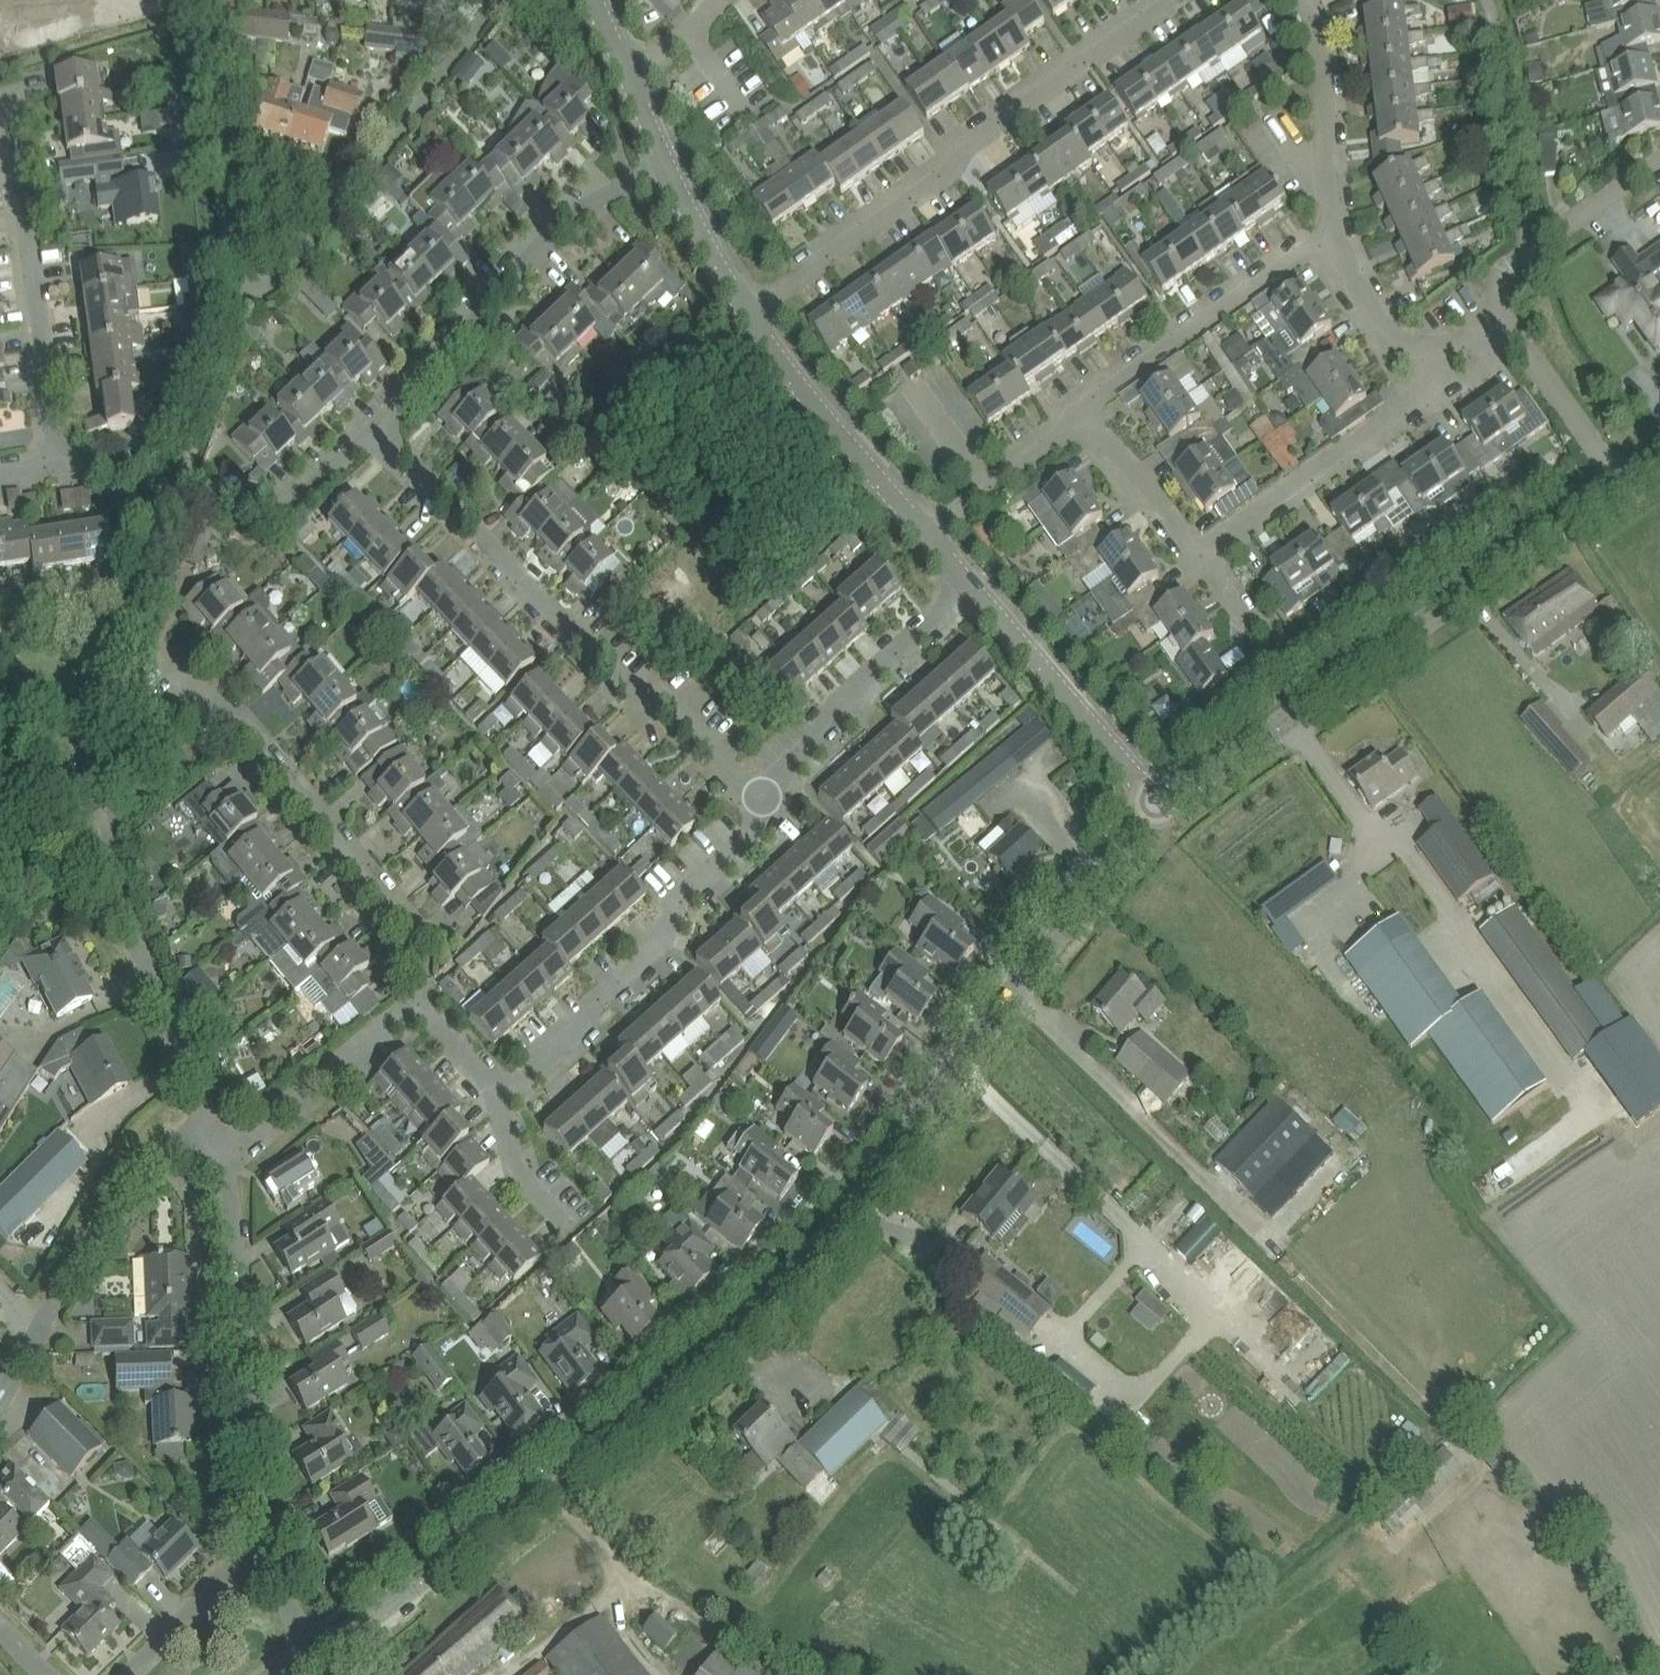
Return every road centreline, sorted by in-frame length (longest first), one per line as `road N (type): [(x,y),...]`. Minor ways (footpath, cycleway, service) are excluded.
road 1 (tertiary): [(309,1661),(642,1410),(760,1309),(852,1208),(1082,901),(1167,807)]
road 2 (tertiary): [(1167,807),(1623,482)]
road 3 (residential): [(758,800),(673,704),(634,692),(377,430)]
road 4 (residential): [(748,312),(943,178),(969,139),(1164,0)]
road 5 (residential): [(418,1013),(405,934),(360,868),(249,736),(143,652)]
road 6 (residential): [(503,1099),(668,936),(678,901),(755,831),(758,800)]
road 7 (residential): [(377,430),(563,221),(670,169)]
road 8 (residential): [(268,1542),(243,1446),(232,1223),(220,1156)]
road 9 (residential): [(60,465),(0,97)]
road 10 (residential): [(0,1397),(131,1172),(213,1134)]
road 11 (residential): [(60,465),(280,508),(377,430)]
road 12 (residential): [(1202,555),(1411,410),(1429,388),(1436,349)]
road 13 (residential): [(1079,409),(1333,223)]
road 14 (residential): [(758,800),(839,718),(864,680),(970,585)]
road 15 (residential): [(1167,807),(970,585)]
road 16 (residential): [(233,291),(199,0)]
road 17 (residential): [(923,530),(748,312)]
road 18 (residential): [(213,1134),(117,882)]
road 19 (residential): [(1659,162),(1507,266),(1499,294),(1514,337)]
road 20 (residential): [(220,1156),(385,1022),(418,1013)]
road 21 (residential): [(1296,0),(1320,63),(1333,223)]
road 22 (residential): [(923,530),(1079,409)]
road 23 (track): [(775,1674),(616,1566)]
road 24 (residential): [(130,1674),(268,1542)]
road 25 (residential): [(1202,555),(1079,409)]
road 26 (residential): [(1514,337),(1623,482)]
road 27 (residential): [(1333,223),(1356,289),(1389,334),(1411,347),(1436,349)]
road 28 (residential): [(748,312),(670,169)]
road 29 (residential): [(577,1232),(514,1167),(503,1099)]
road 30 (residential): [(309,1661),(268,1542)]
road 31 (residential): [(503,1099),(418,1013)]

